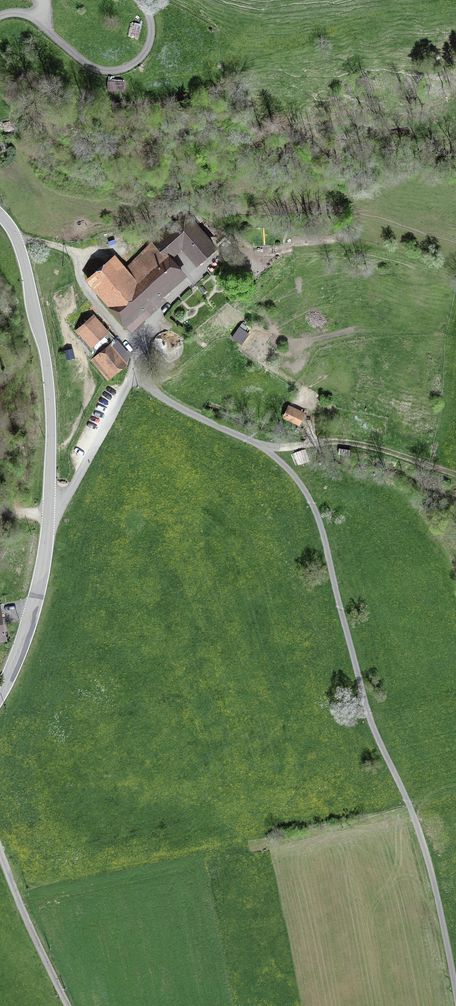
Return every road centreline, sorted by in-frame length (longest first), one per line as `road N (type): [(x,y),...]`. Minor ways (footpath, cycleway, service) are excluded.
road 1 (track): [(134,376),(260,446),(308,492),(367,709),(416,821),(455,991)]
road 2 (tertiary): [(0,695),(40,584),(52,435),(29,280),(0,214)]
road 3 (track): [(260,446),(359,444),(455,475)]
road 4 (residential): [(67,1005),(0,847)]

